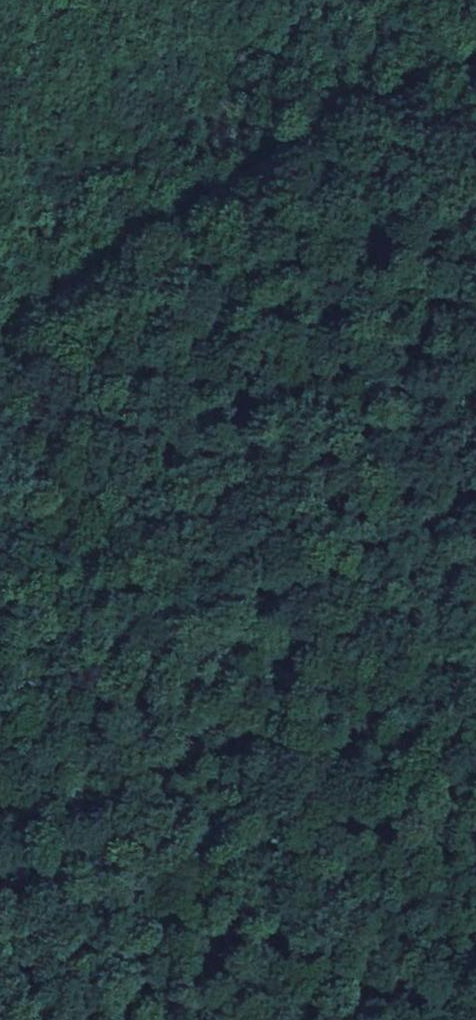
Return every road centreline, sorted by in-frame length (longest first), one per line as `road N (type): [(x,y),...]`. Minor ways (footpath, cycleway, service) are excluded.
road 1 (track): [(0,331),(279,157),(475,57)]

